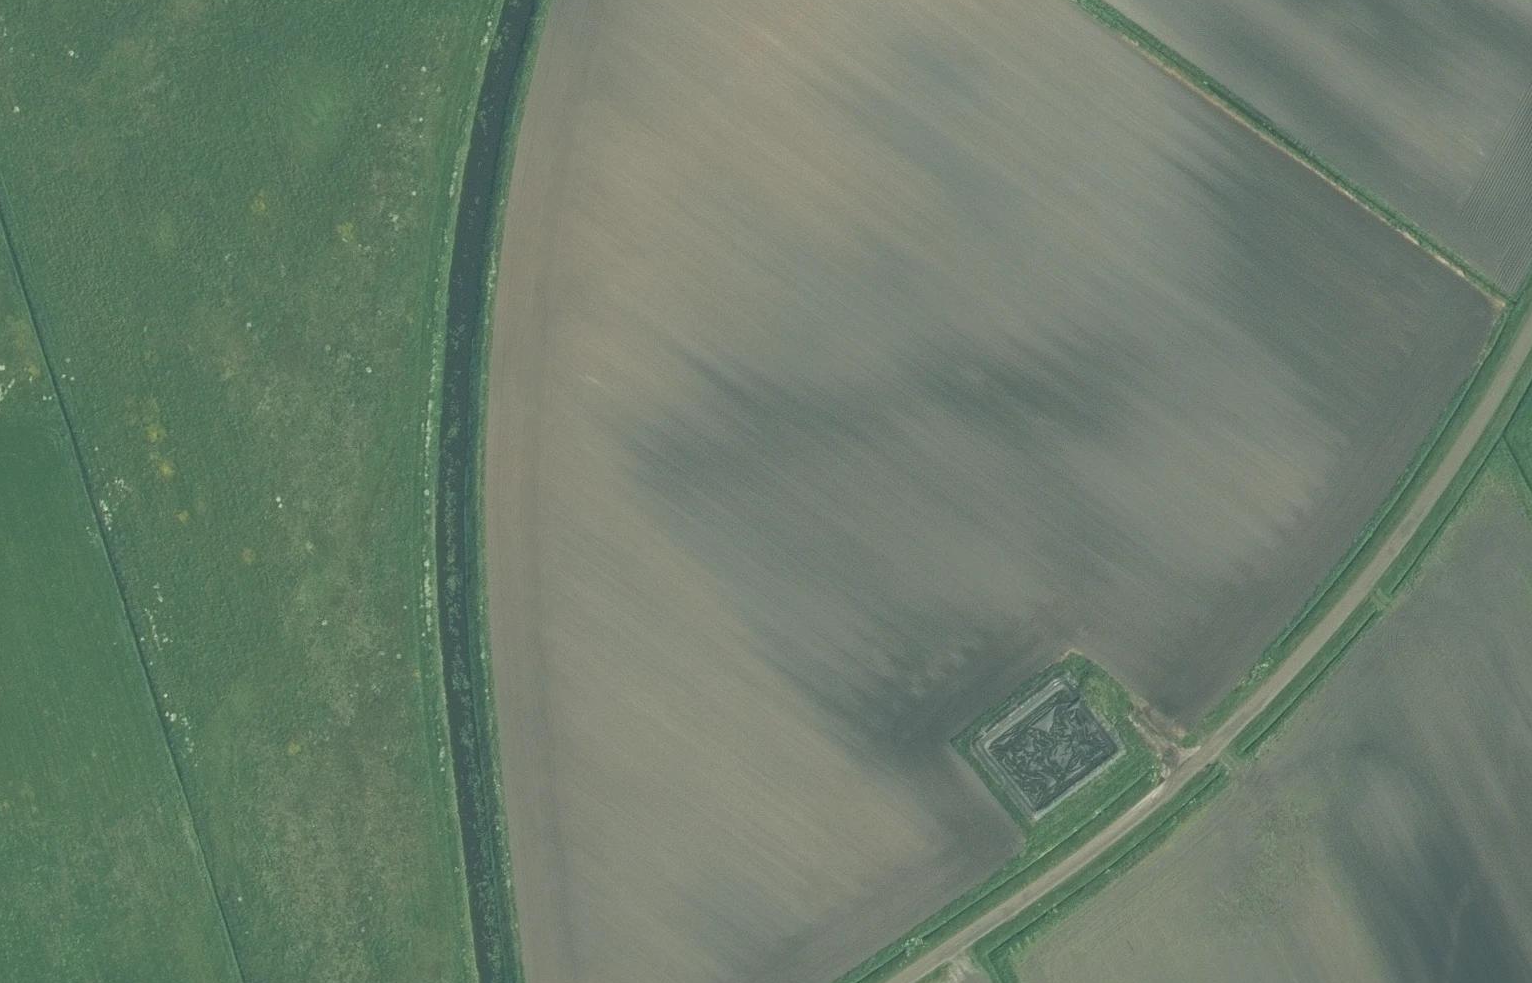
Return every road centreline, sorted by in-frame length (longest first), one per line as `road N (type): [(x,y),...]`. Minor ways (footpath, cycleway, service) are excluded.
road 1 (track): [(493,0),(441,242),(426,418),(424,602),(464,982)]
road 2 (unclassified): [(896,982),(1080,858),(1200,759),(1298,659),(1403,533),(1531,325)]

